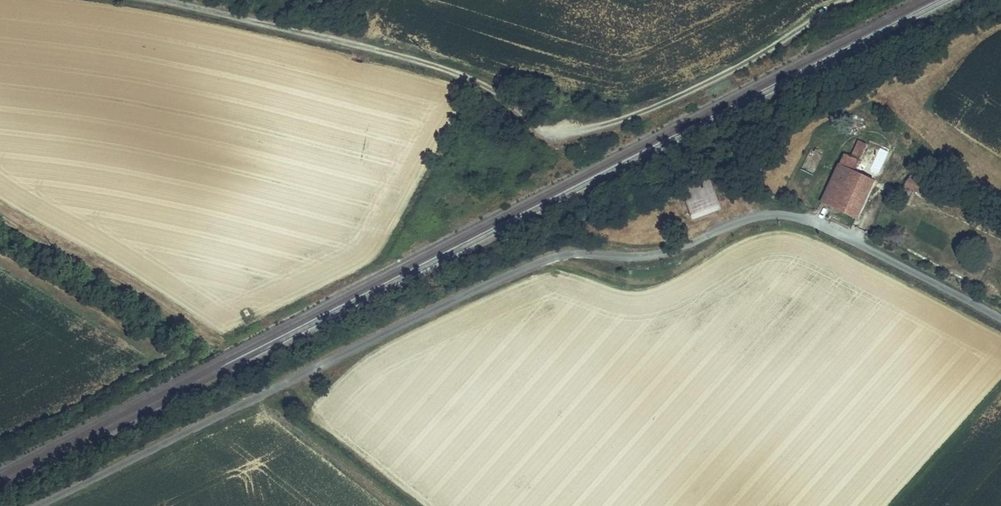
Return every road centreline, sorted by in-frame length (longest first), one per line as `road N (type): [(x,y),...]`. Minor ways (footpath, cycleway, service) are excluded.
road 1 (unclassified): [(1000,318),(820,225),(750,218),(655,255),(568,253),(538,262),(37,505)]
road 2 (unclassified): [(157,0),(448,71),(559,134)]
road 3 (track): [(559,134),(614,124),(687,93),(850,0)]

